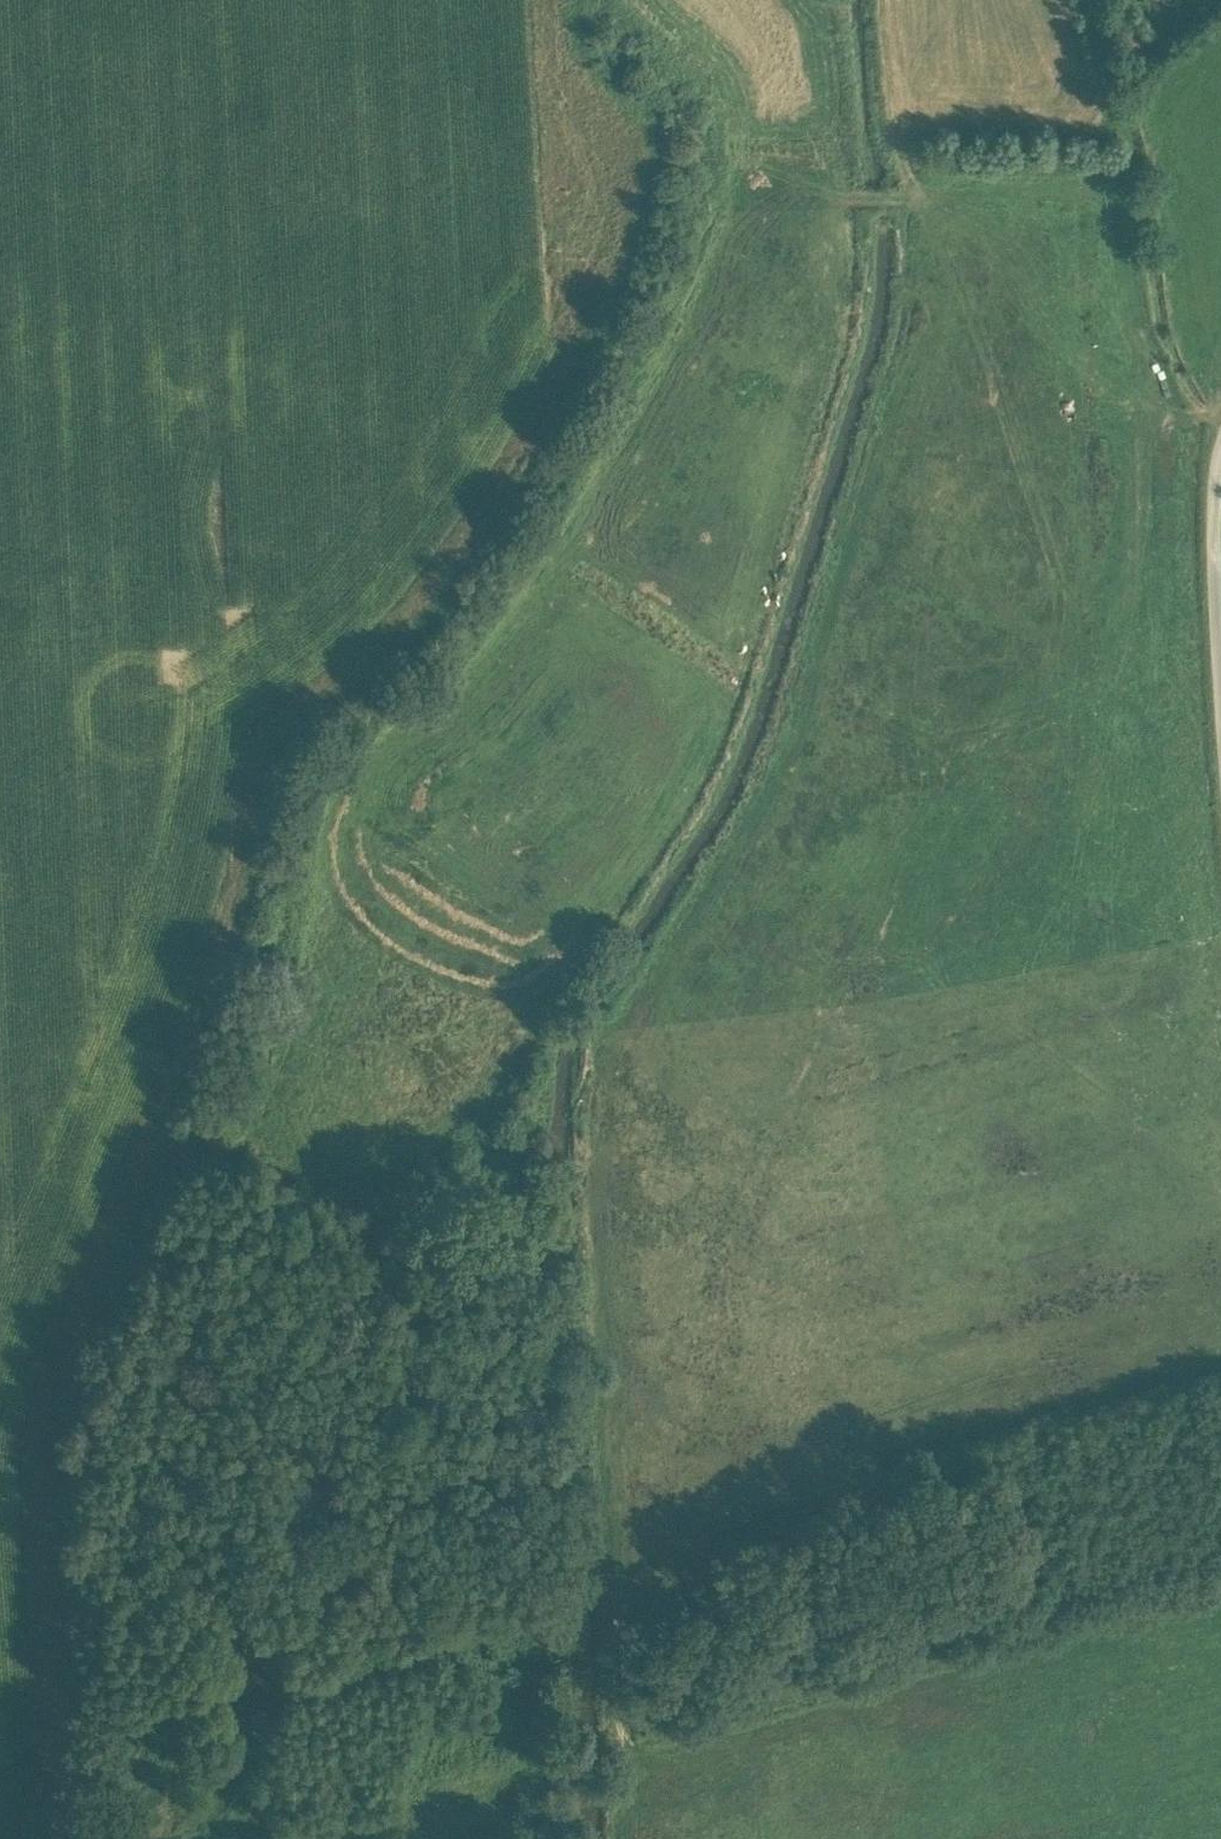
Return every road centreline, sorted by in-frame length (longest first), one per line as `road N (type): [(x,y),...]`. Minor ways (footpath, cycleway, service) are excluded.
road 1 (unclassified): [(1220,688),(1214,610),(1220,464)]

